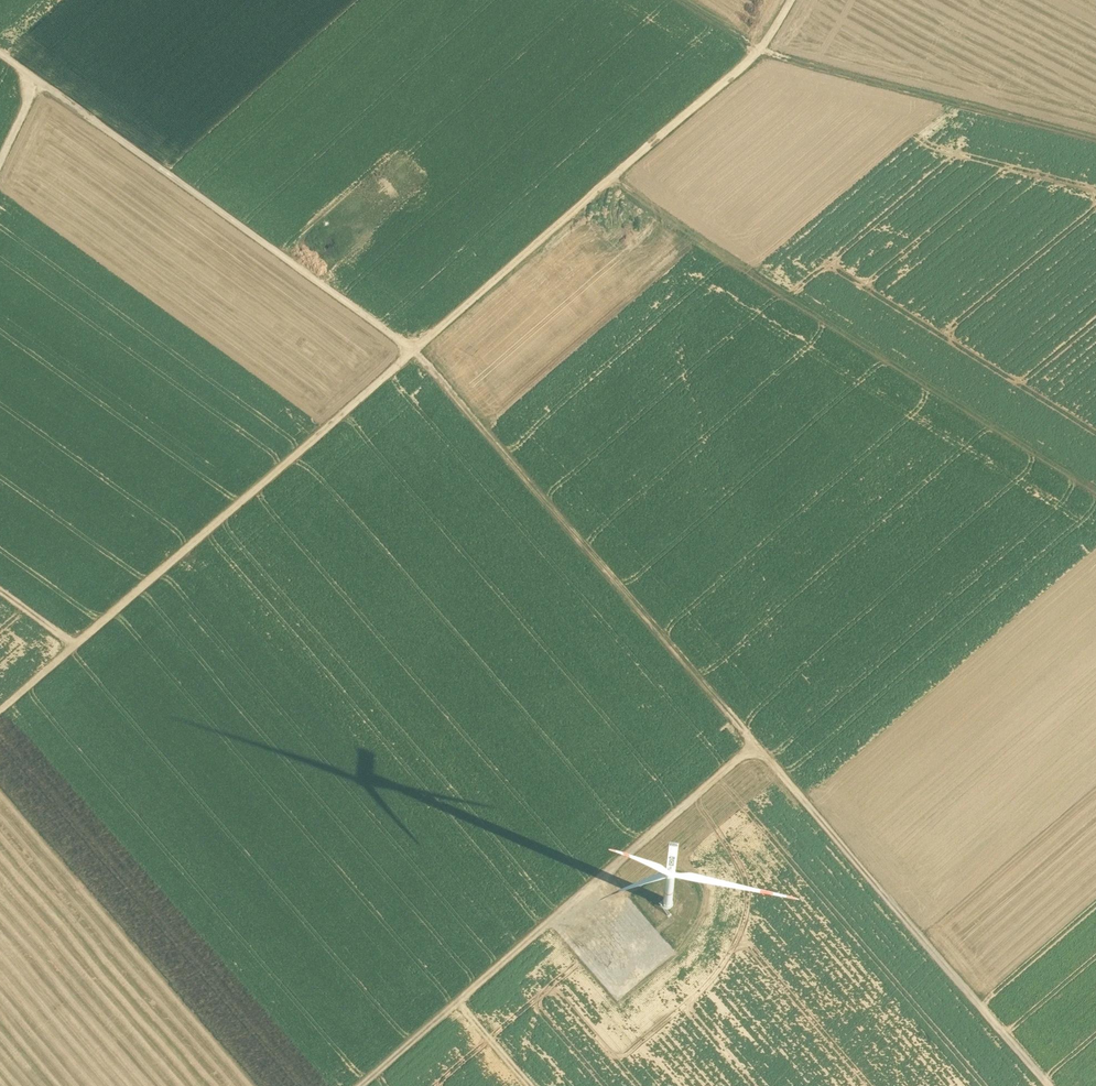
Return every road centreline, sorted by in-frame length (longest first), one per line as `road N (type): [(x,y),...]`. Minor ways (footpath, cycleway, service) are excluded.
road 1 (track): [(412,349),(1056,1085)]
road 2 (track): [(612,182),(1095,491)]
road 3 (track): [(412,349),(0,727)]
road 4 (track): [(380,1085),(765,751)]
road 5 (track): [(412,349),(0,54)]
road 6 (track): [(761,49),(412,349)]
road 7 (track): [(1095,142),(761,49)]

